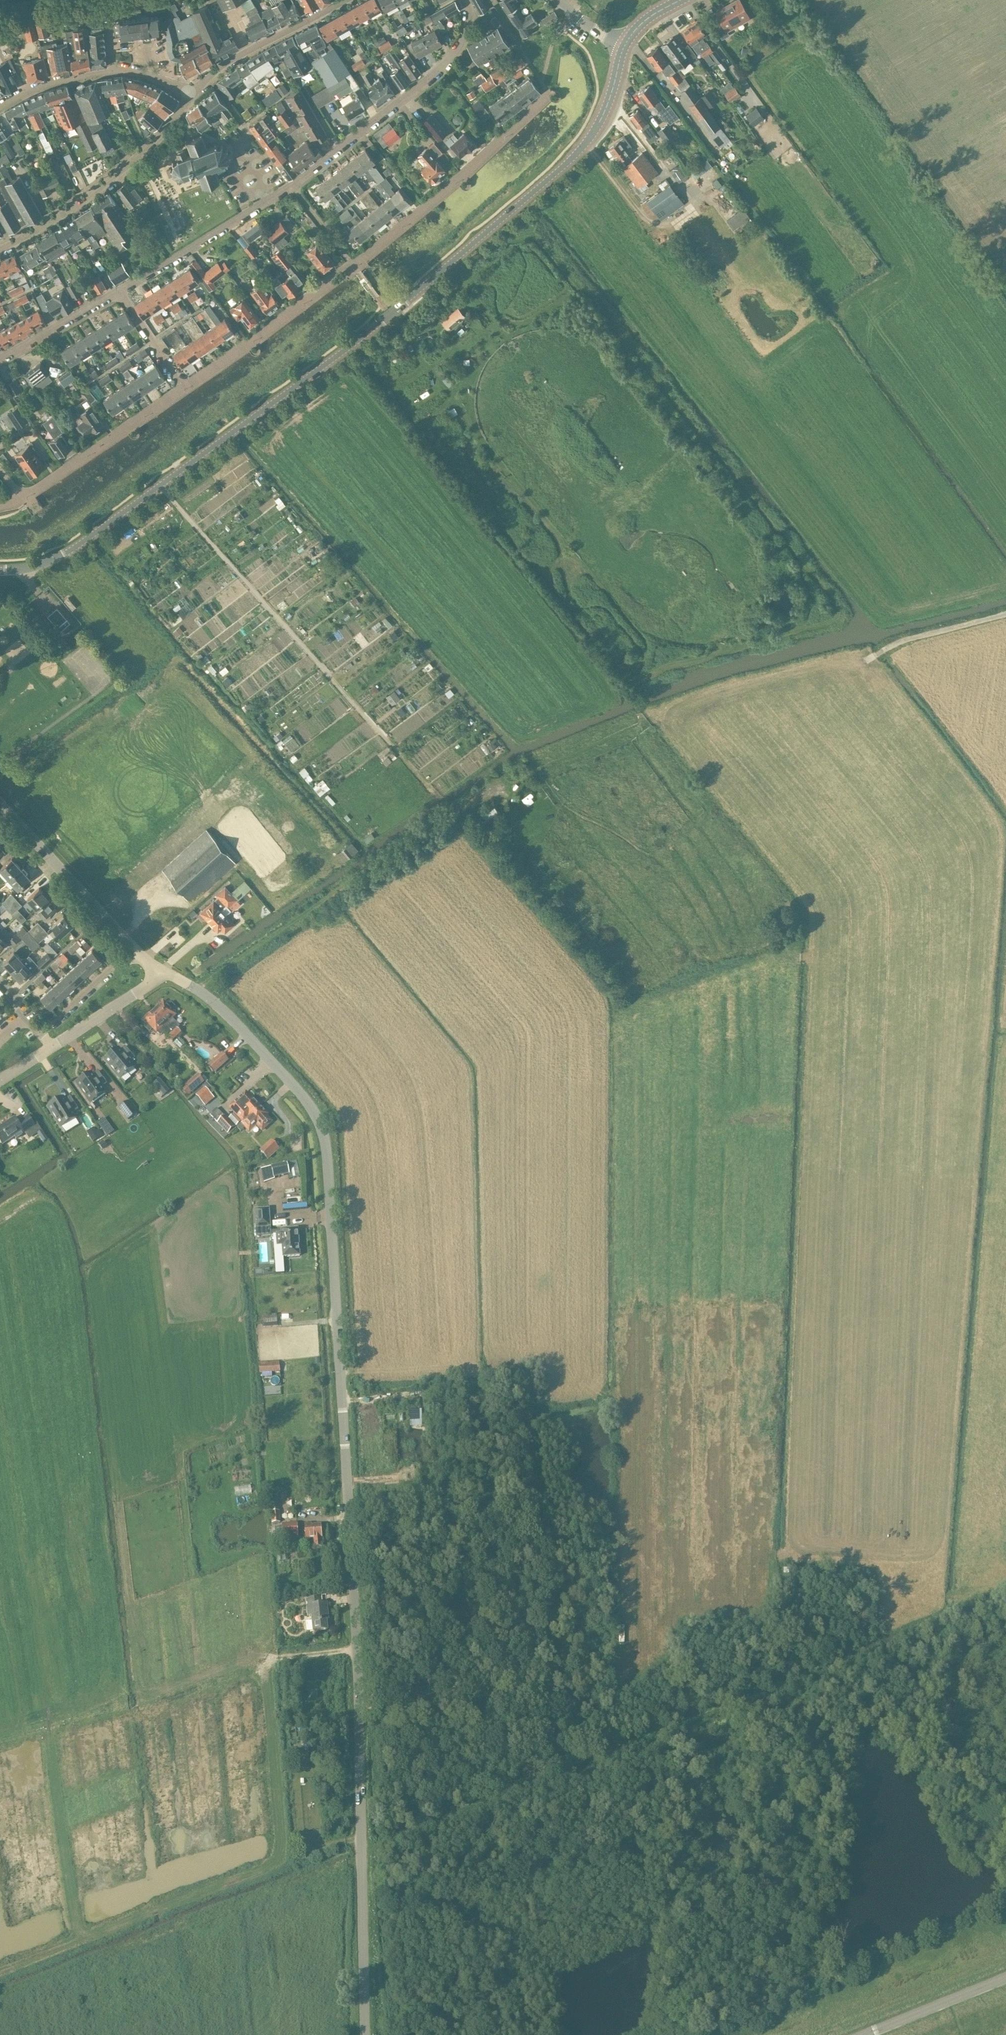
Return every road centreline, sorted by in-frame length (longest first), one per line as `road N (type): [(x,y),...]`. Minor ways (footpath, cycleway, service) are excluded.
road 1 (tertiary): [(366,2034),(343,1375),(323,1127),(224,1009),(163,971)]
road 2 (tertiary): [(0,570),(61,556),(391,314),(595,131),(625,44)]
road 3 (track): [(0,1969),(281,1863),(267,1662),(355,1651)]
road 4 (track): [(160,486),(438,798)]
road 5 (track): [(514,778),(351,877),(199,990)]
road 6 (track): [(675,713),(1005,615)]
road 7 (track): [(610,1390),(560,1389),(540,1357),(487,1370),(343,1375)]
road 8 (residential): [(291,185),(443,66),(467,31),(463,0)]
road 9 (track): [(124,1948),(326,1865),(361,1863)]
road 10 (unclassified): [(0,249),(115,176),(193,93)]
road 11 (residential): [(119,291),(291,185)]
road 12 (tertiary): [(132,944),(0,806)]
road 13 (unclassified): [(193,93),(231,60),(346,0)]
road 14 (tertiary): [(867,2034),(1005,1979)]
road 15 (unclassified): [(47,1046),(163,971)]
road 16 (residential): [(0,358),(119,291)]
road 17 (residential): [(132,944),(38,1035)]

